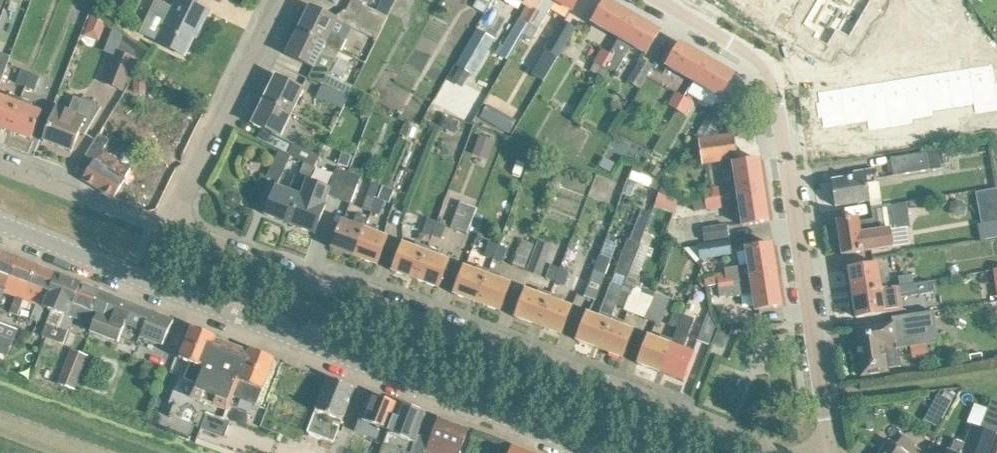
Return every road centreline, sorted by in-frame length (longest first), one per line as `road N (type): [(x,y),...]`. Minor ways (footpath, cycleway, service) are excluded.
road 1 (tertiary): [(602,452),(0,224)]
road 2 (residential): [(769,452),(495,342),(169,226)]
road 3 (residential): [(830,452),(776,78)]
road 4 (residential): [(169,226),(283,0)]
road 5 (residential): [(987,46),(776,78)]
road 6 (residential): [(169,226),(0,164)]
road 7 (track): [(0,400),(149,452)]
road 8 (residential): [(776,78),(762,60),(677,11)]

